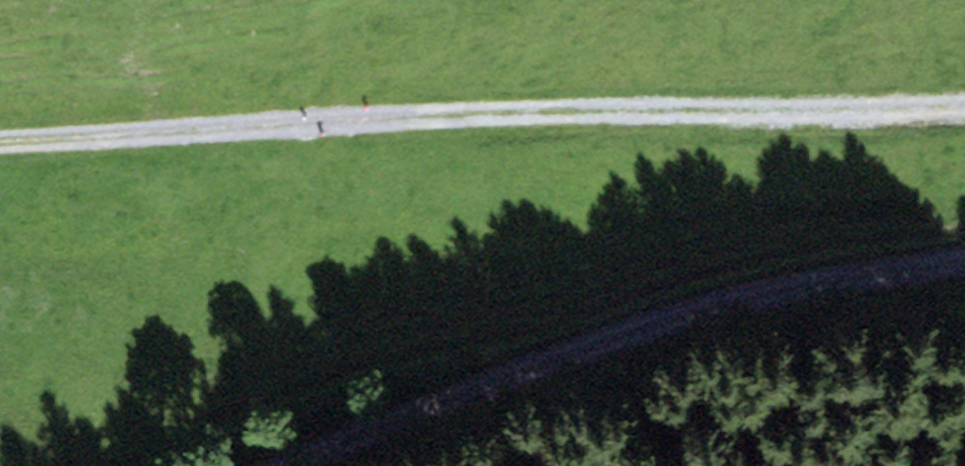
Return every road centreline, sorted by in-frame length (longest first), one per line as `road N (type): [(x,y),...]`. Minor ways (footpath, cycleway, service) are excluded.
road 1 (track): [(964,110),(0,145)]
road 2 (track): [(280,465),(633,327),(964,257)]

